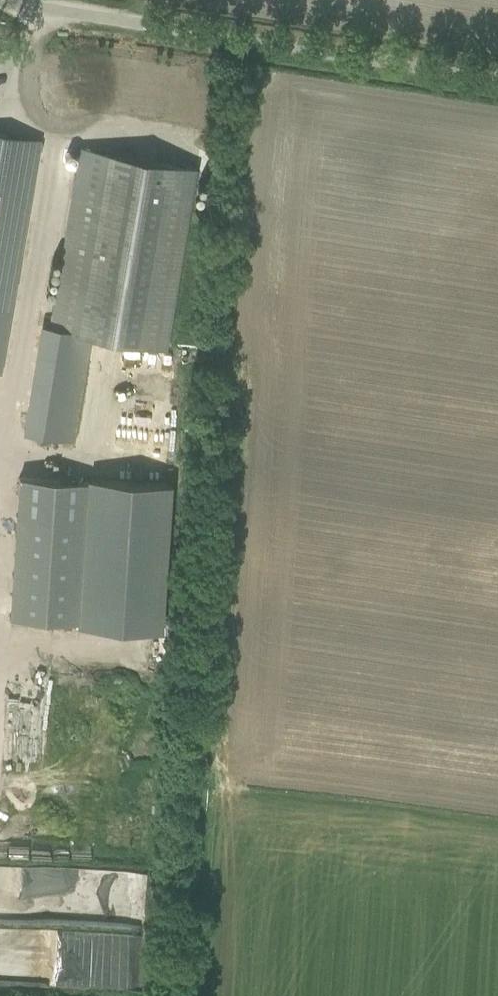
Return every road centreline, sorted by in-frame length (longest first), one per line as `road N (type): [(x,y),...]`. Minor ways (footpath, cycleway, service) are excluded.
road 1 (unclassified): [(497,80),(4,0)]

